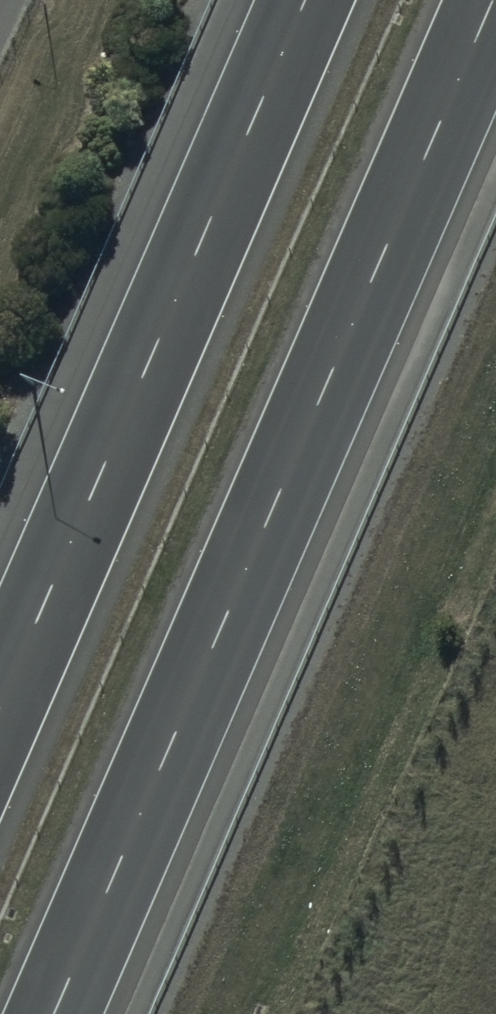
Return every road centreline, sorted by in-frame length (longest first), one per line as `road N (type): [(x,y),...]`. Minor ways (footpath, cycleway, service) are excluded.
road 1 (motorway): [(493,0),(55,1013)]
road 2 (motorway): [(0,706),(306,0)]

